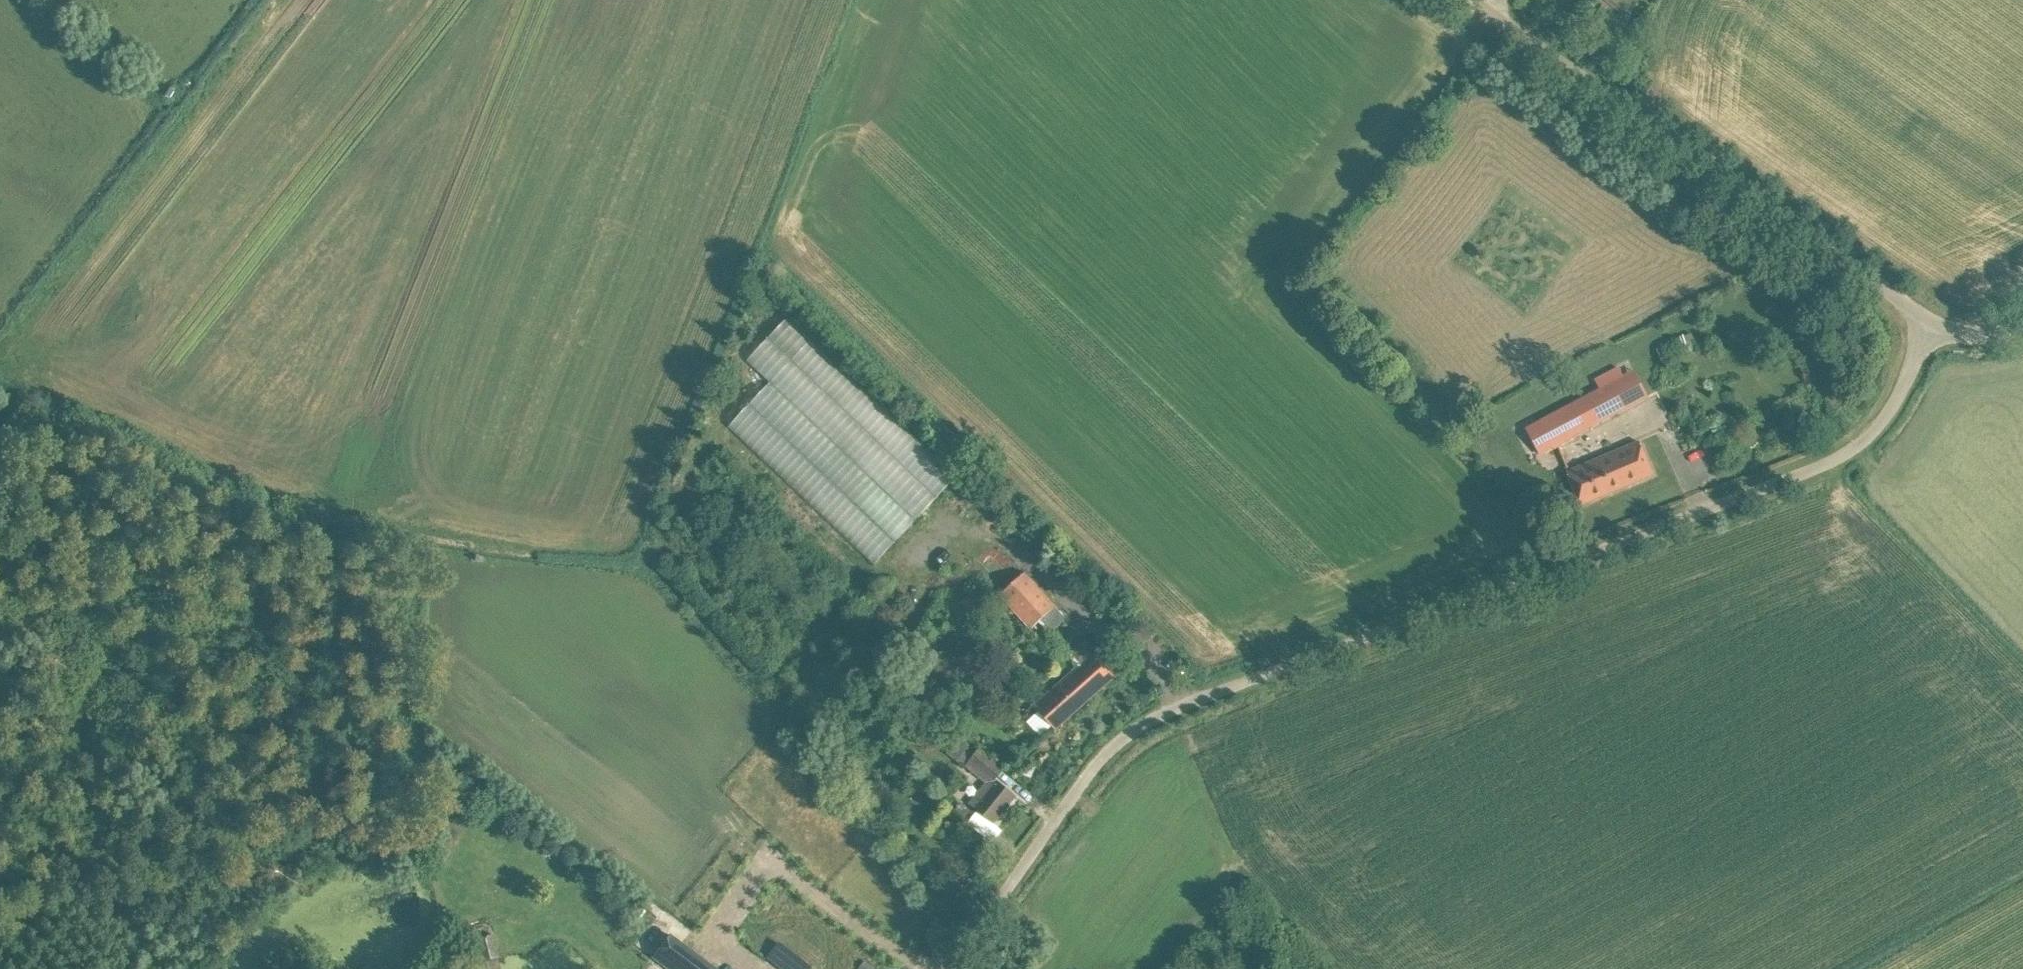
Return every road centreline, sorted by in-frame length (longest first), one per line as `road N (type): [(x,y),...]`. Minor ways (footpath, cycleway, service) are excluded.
road 1 (unclassified): [(1932,329),(1883,422),(1820,466),(1164,712),(1127,734),(1101,758),(948,968)]
road 2 (unclassified): [(1932,329),(1895,294),(1474,0)]

